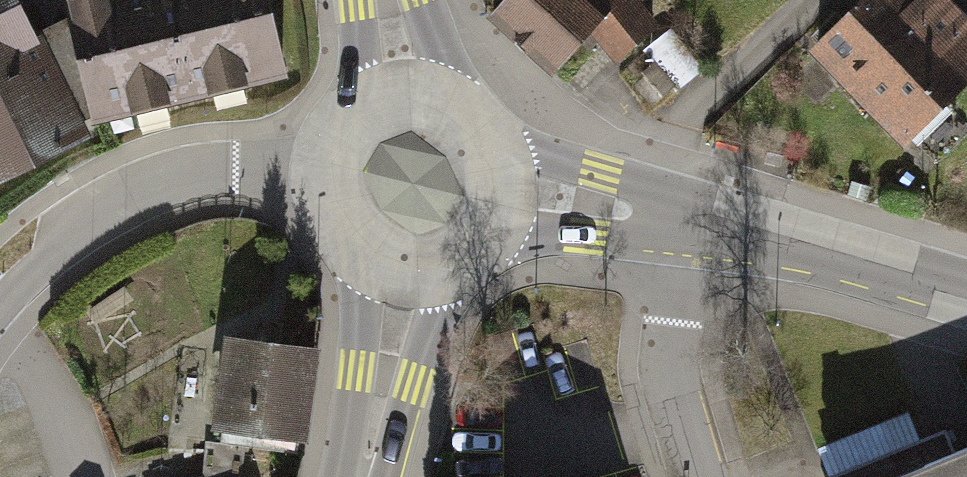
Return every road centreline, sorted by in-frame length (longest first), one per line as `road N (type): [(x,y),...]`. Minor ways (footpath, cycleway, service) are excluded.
road 1 (residential): [(320,166),(216,166),(155,188),(93,220),(0,301)]
road 2 (tertiary): [(966,293),(670,217)]
road 3 (residential): [(815,0),(680,120),(670,217)]
road 4 (residential): [(670,217),(668,376),(700,476)]
road 5 (secondary): [(373,476),(412,381),(434,271)]
road 6 (secondary): [(368,263),(354,476)]
road 7 (tertiary): [(670,217),(600,173),(494,145)]
road 8 (tertiary): [(492,223),(587,234),(629,232),(670,217)]

